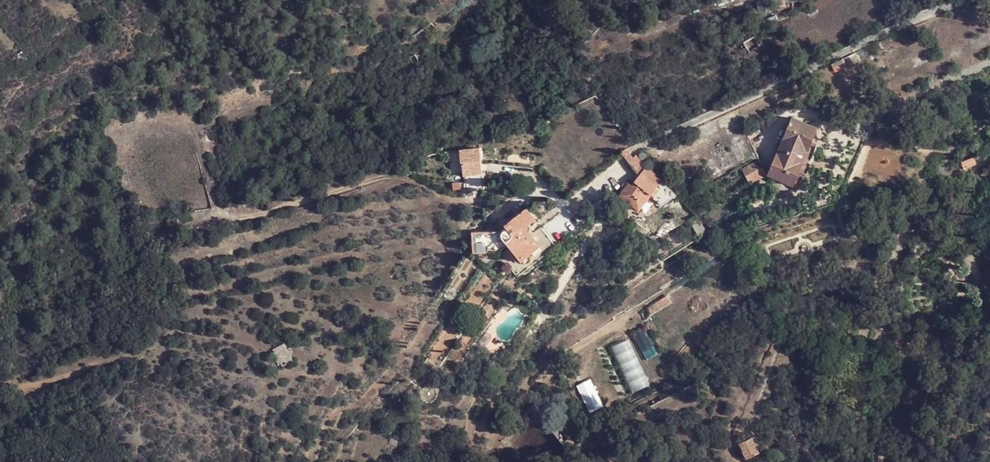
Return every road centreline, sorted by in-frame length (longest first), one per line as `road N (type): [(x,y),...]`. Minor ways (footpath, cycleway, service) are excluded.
road 1 (track): [(969,0),(635,148),(563,206),(532,188),(461,203),(398,174),(240,220),(219,213),(201,153)]
road 2 (track): [(989,64),(866,117)]
road 3 (track): [(739,0),(618,44)]

